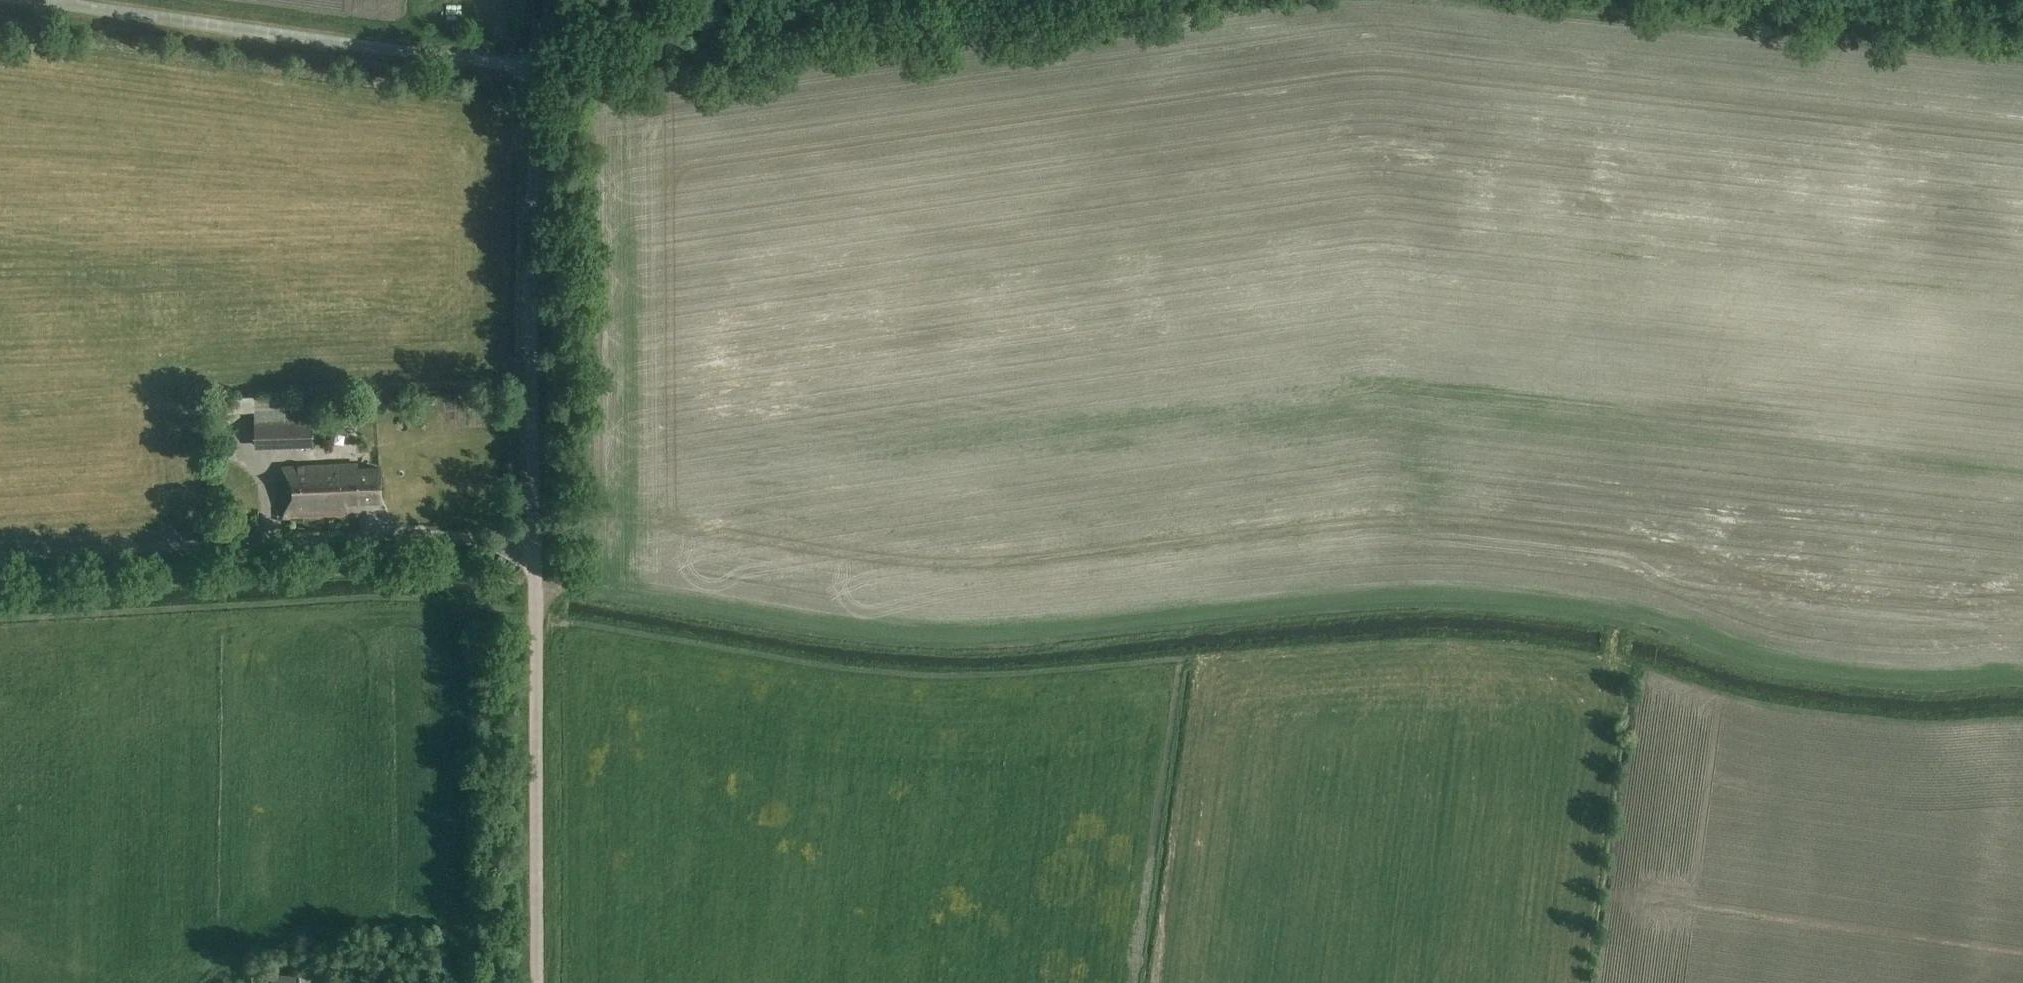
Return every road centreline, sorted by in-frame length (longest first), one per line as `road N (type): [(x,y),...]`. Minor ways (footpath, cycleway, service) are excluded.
road 1 (residential): [(0,556),(433,536),(534,552)]
road 2 (unclassified): [(539,68),(46,0)]
road 3 (unclassified): [(534,552),(539,68)]
road 4 (unclassified): [(536,982),(534,552)]

